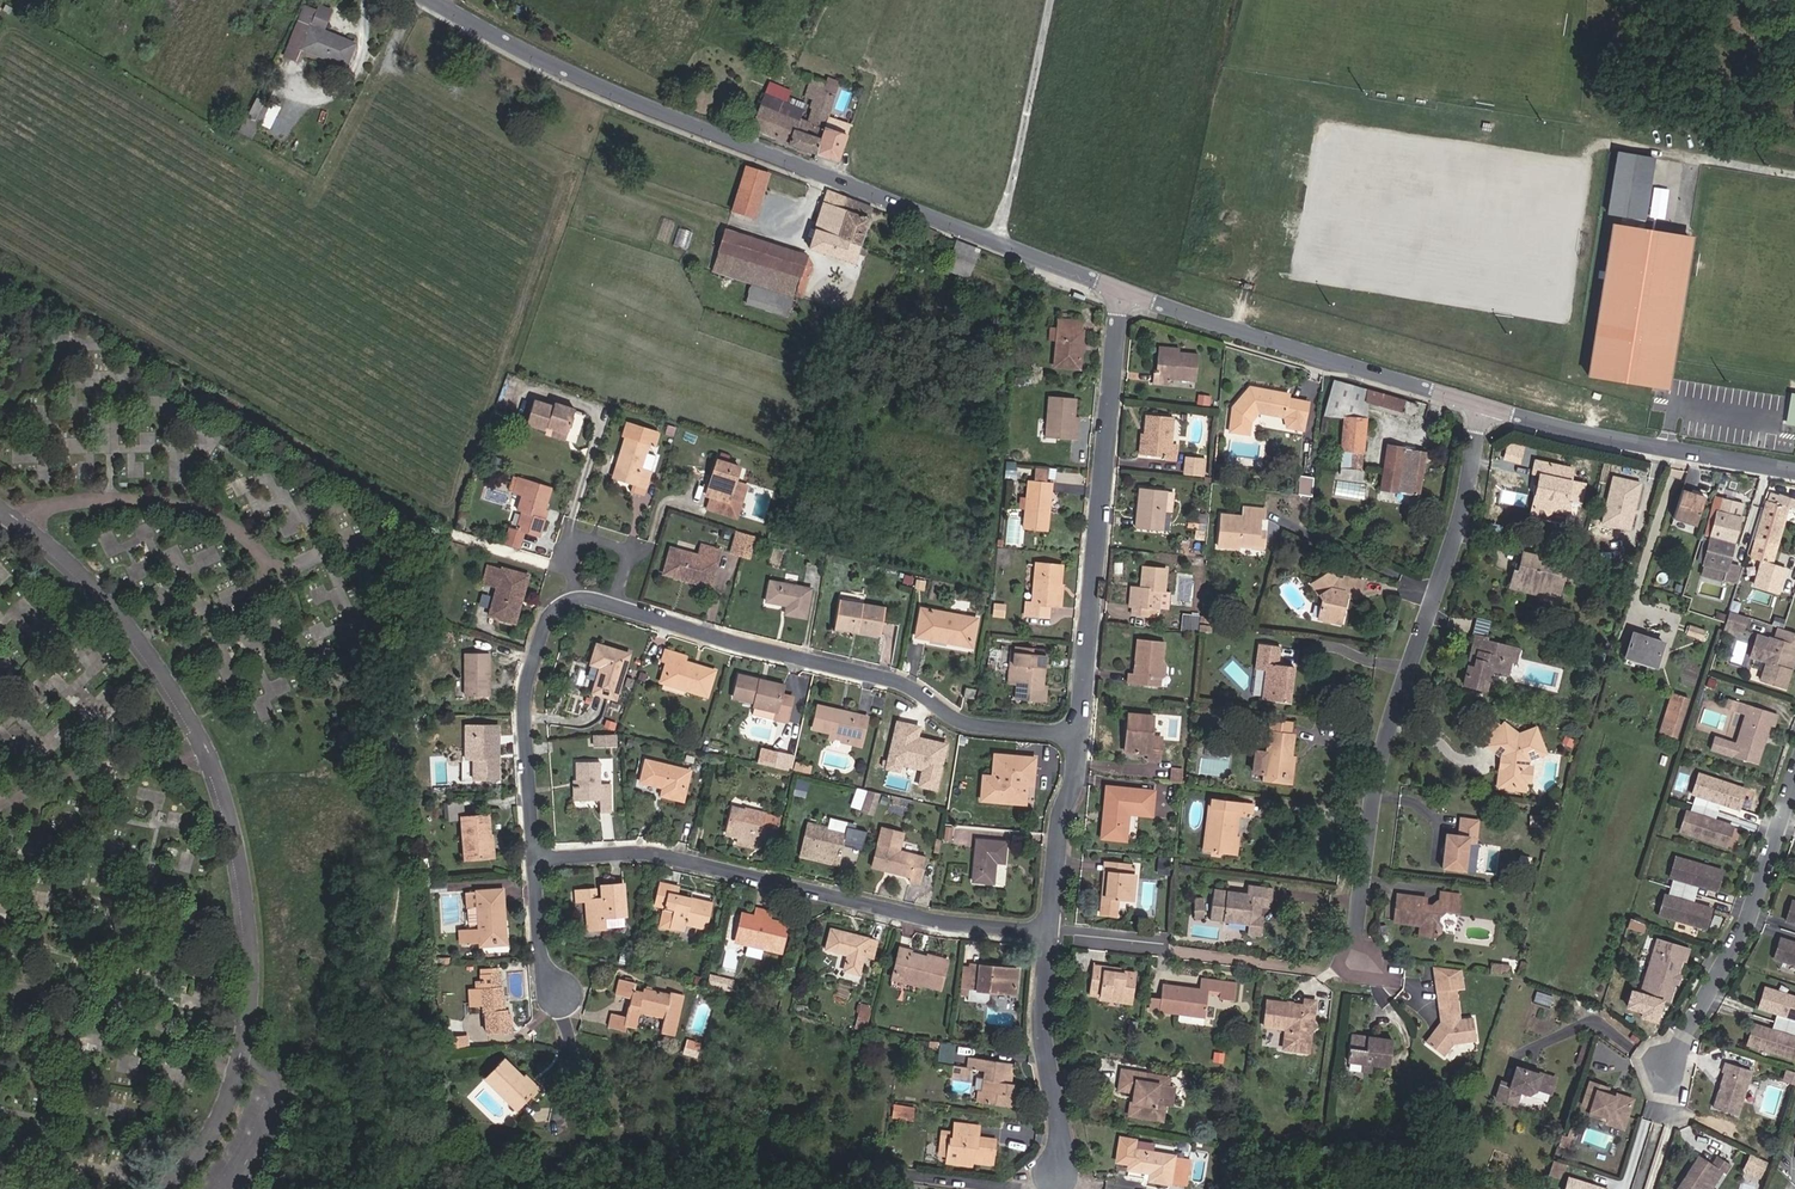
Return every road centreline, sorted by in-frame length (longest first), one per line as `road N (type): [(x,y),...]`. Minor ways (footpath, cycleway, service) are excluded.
road 1 (tertiary): [(430,0),(658,113),(1125,291)]
road 2 (residential): [(1361,968),(1352,955),(1378,769),(1460,519),(1483,406)]
road 3 (residential): [(541,859),(660,855),(931,922),(1054,934)]
road 4 (track): [(0,257),(415,503),(416,520)]
road 5 (residential): [(1078,733),(961,722),(902,682),(611,606)]
road 6 (residential): [(1078,733),(1125,291)]
road 7 (tertiary): [(1125,291),(1483,406)]
road 8 (residential): [(1667,1073),(1738,943),(1794,780)]
road 9 (tertiary): [(1483,406),(1589,435),(1794,472)]
road 10 (residential): [(577,597),(552,617),(529,700),(541,859)]
road 11 (residential): [(1054,1185),(1064,1151),(1046,1019),(1054,934)]
road 12 (residential): [(1054,934),(1078,733)]
road 13 (residential): [(611,606),(626,552),(588,536),(572,546),(577,597)]
road 14 (residential): [(541,859),(552,993)]

